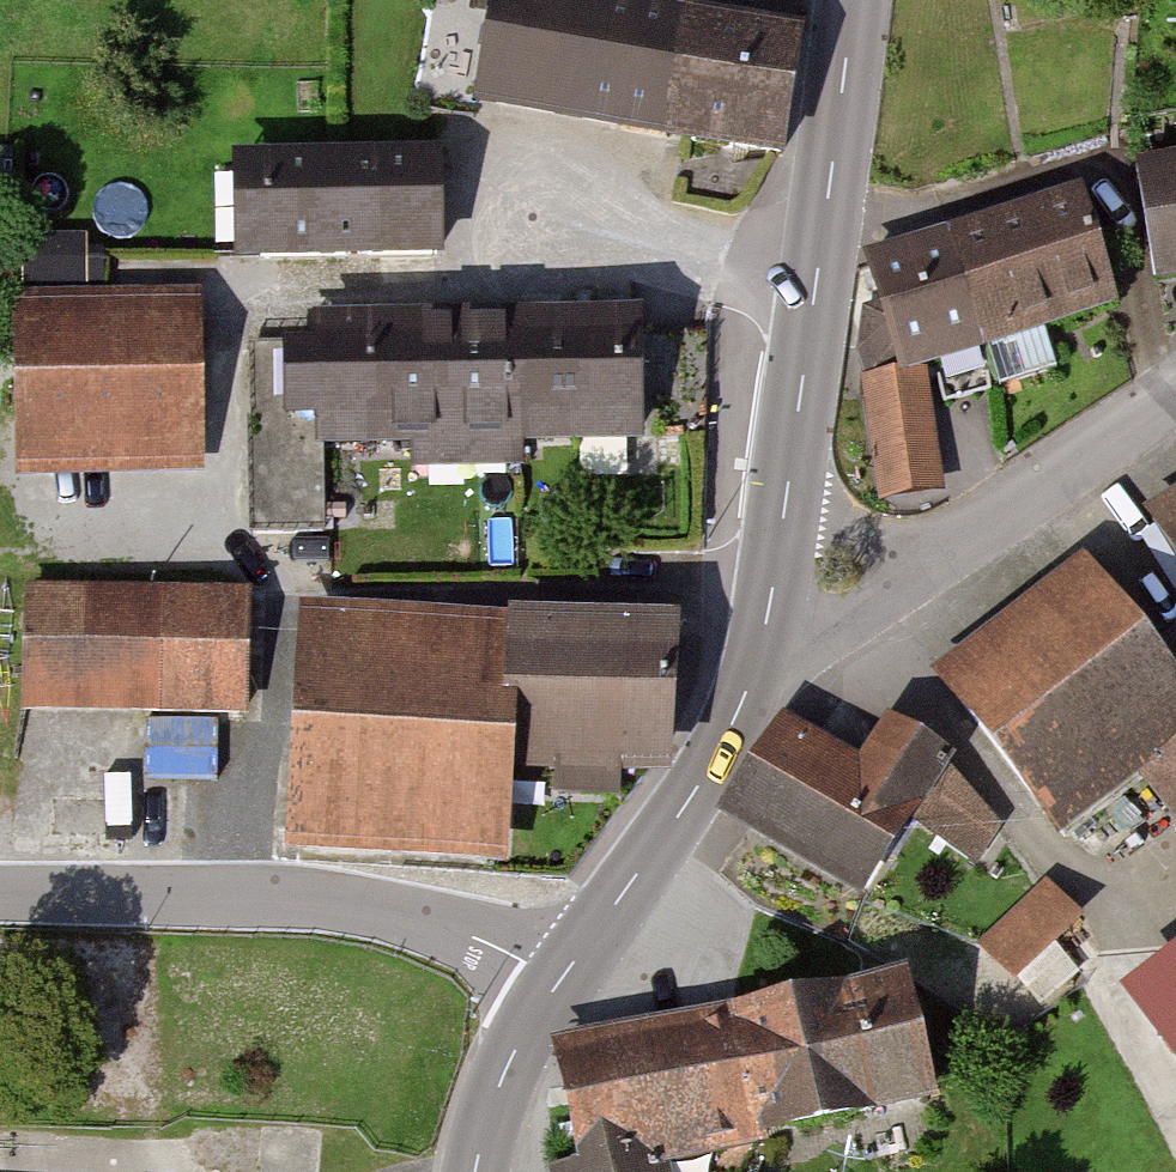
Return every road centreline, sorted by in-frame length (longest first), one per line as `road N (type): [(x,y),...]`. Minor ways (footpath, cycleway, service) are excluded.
road 1 (residential): [(559,980),(470,932),(318,898),(0,895)]
road 2 (tertiary): [(854,0),(792,473)]
road 3 (tertiary): [(754,677),(712,771),(559,980)]
road 4 (residential): [(1175,413),(948,555)]
road 5 (residential): [(948,555),(754,677)]
road 6 (tertiary): [(559,980),(489,1117),(478,1171)]
road 7 (tertiary): [(792,473),(754,677)]
road 8 (residential): [(948,555),(887,539),(792,473)]

